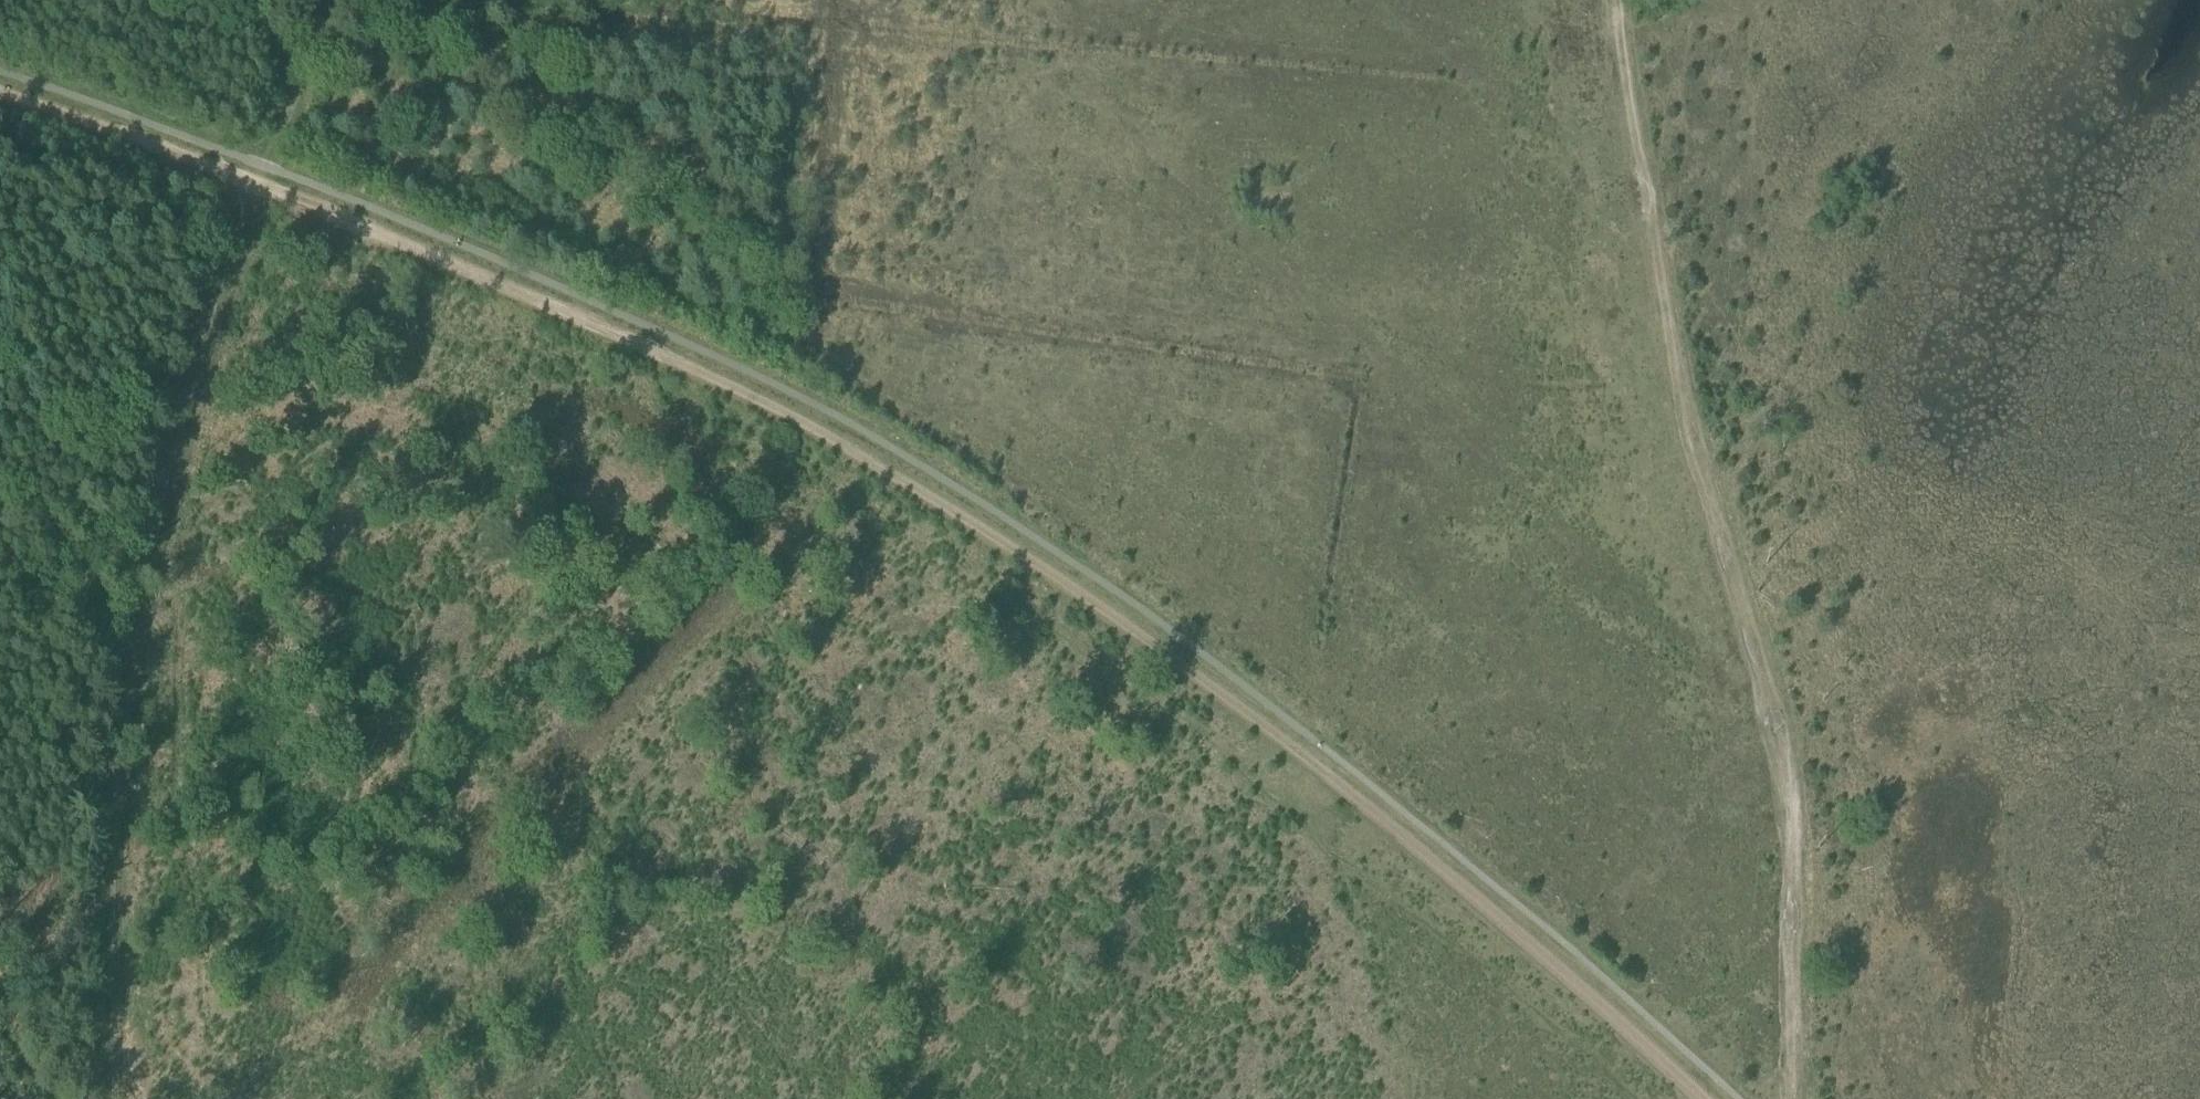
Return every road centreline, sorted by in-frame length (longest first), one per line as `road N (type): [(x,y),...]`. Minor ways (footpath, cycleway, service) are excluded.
road 1 (track): [(256,187),(602,320),(930,492),(1341,784),(1540,949),(1698,1098)]
road 2 (track): [(1785,1098),(1795,936),(1790,808),(1673,347),(1616,0)]
road 3 (track): [(256,187),(104,605),(82,797),(76,1098)]
road 4 (track): [(0,92),(256,187)]

